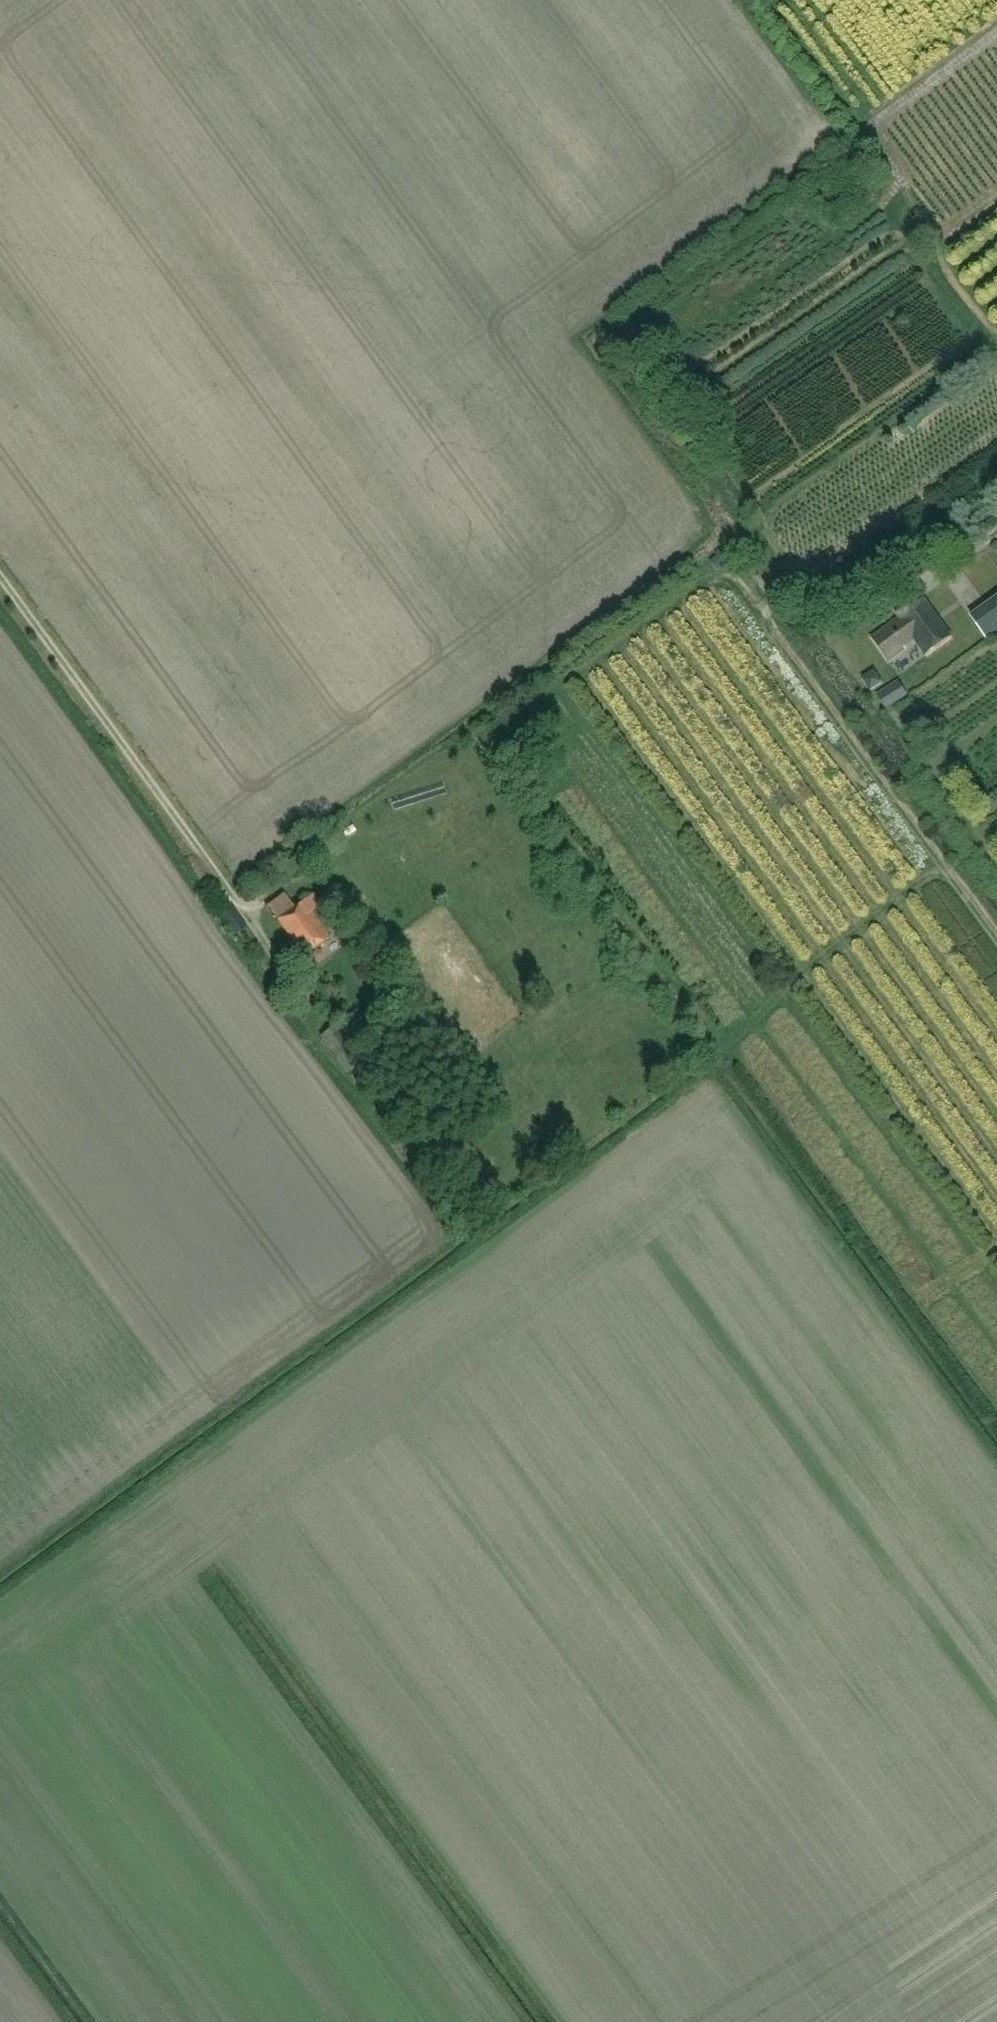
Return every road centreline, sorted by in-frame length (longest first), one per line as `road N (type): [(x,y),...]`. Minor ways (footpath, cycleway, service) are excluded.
road 1 (track): [(770,631),(996,938)]

